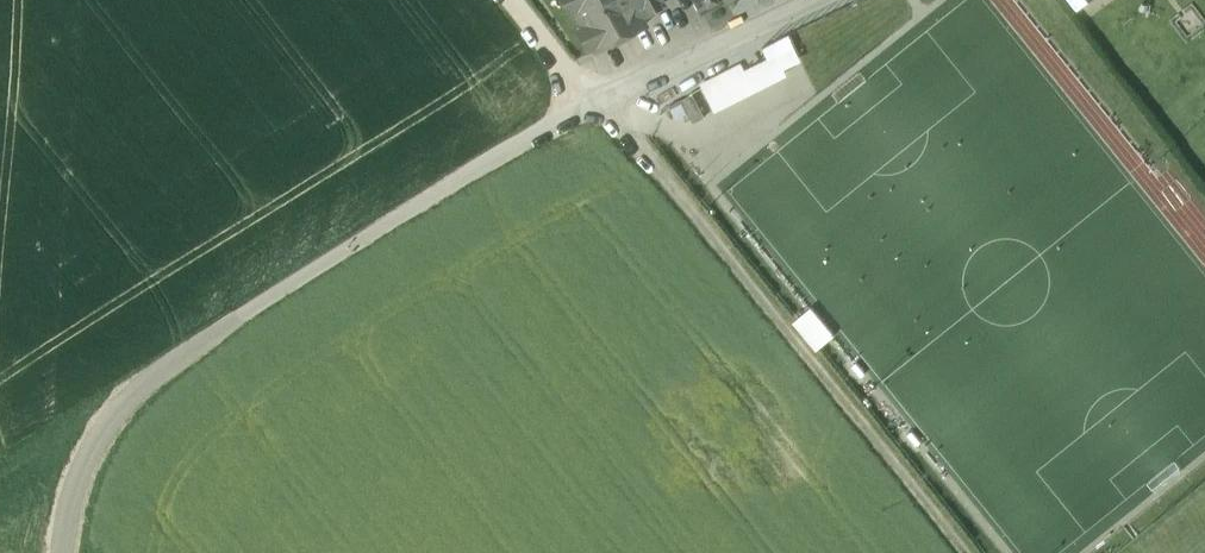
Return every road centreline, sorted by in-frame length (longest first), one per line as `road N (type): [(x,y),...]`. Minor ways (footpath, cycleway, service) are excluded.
road 1 (track): [(596,96),(965,552)]
road 2 (track): [(172,360),(596,96)]
road 3 (residential): [(799,0),(596,96)]
road 4 (track): [(596,96),(519,0)]

